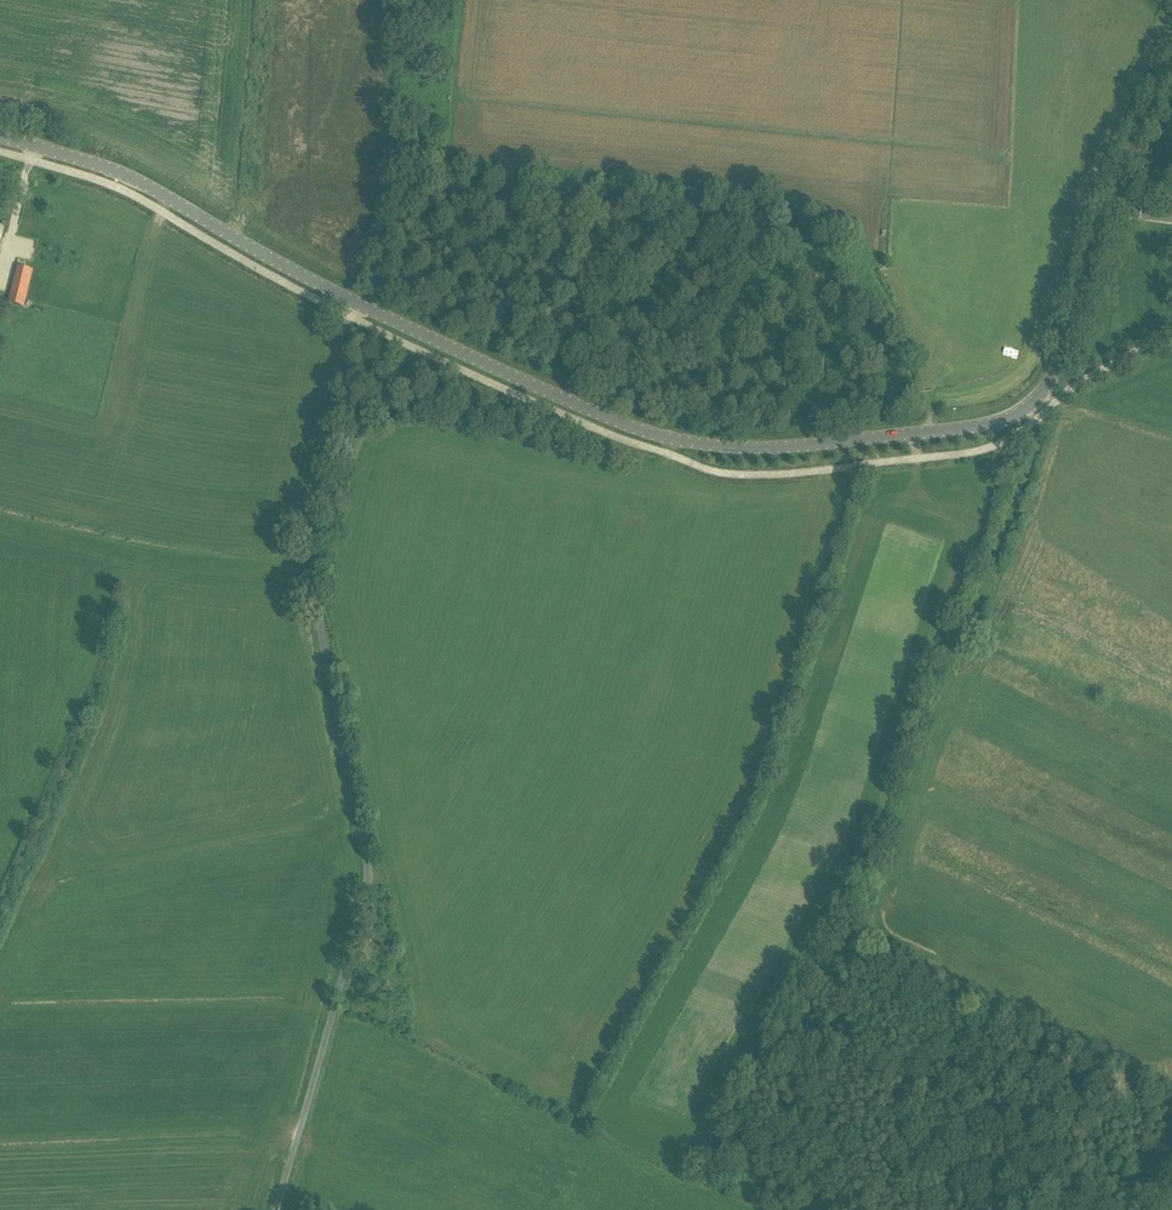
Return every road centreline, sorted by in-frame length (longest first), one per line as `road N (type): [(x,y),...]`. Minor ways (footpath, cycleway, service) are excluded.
road 1 (tertiary): [(0,135),(132,178),(357,303),(602,414),(727,447),(990,426),(1014,417),(1048,382),(1111,211)]
road 2 (track): [(857,1209),(697,1148)]
road 3 (tertiary): [(1111,211),(1134,143),(1171,77)]

